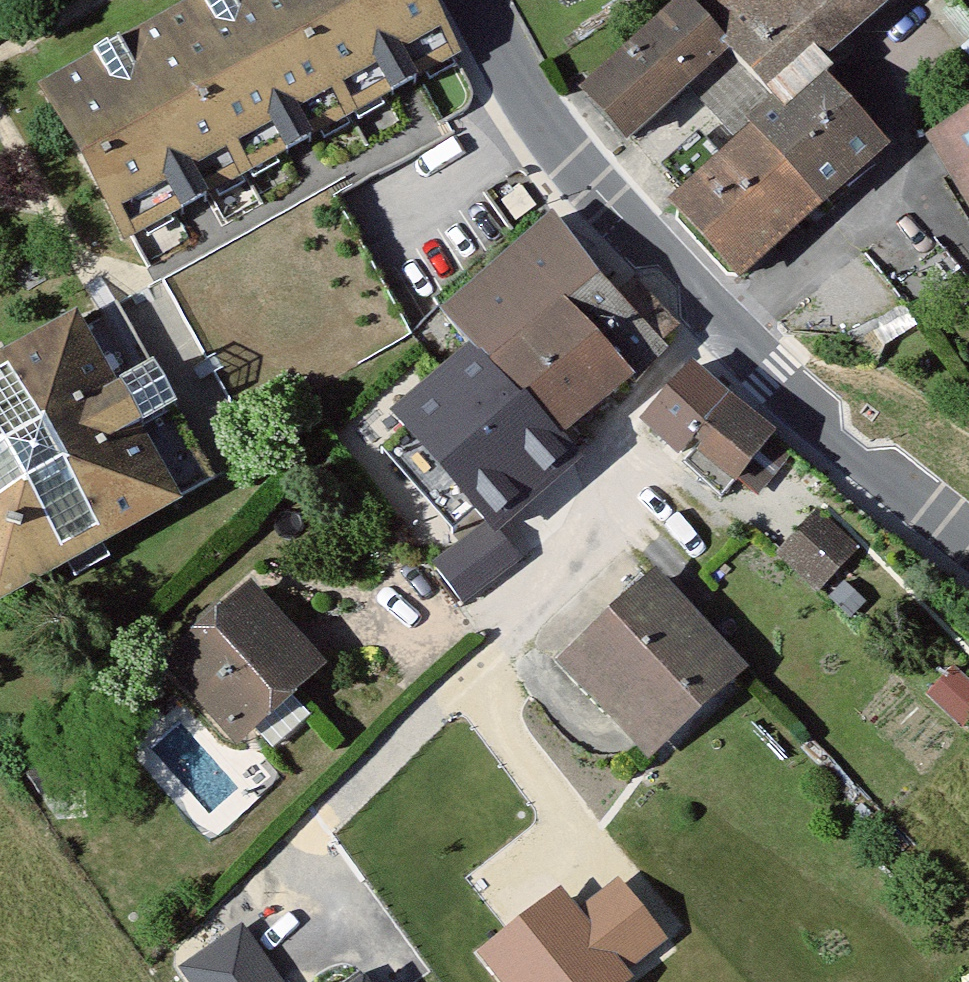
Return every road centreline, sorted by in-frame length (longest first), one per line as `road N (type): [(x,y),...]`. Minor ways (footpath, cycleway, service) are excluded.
road 1 (tertiary): [(478,0),(564,145),(650,254),(794,402),(968,542)]

